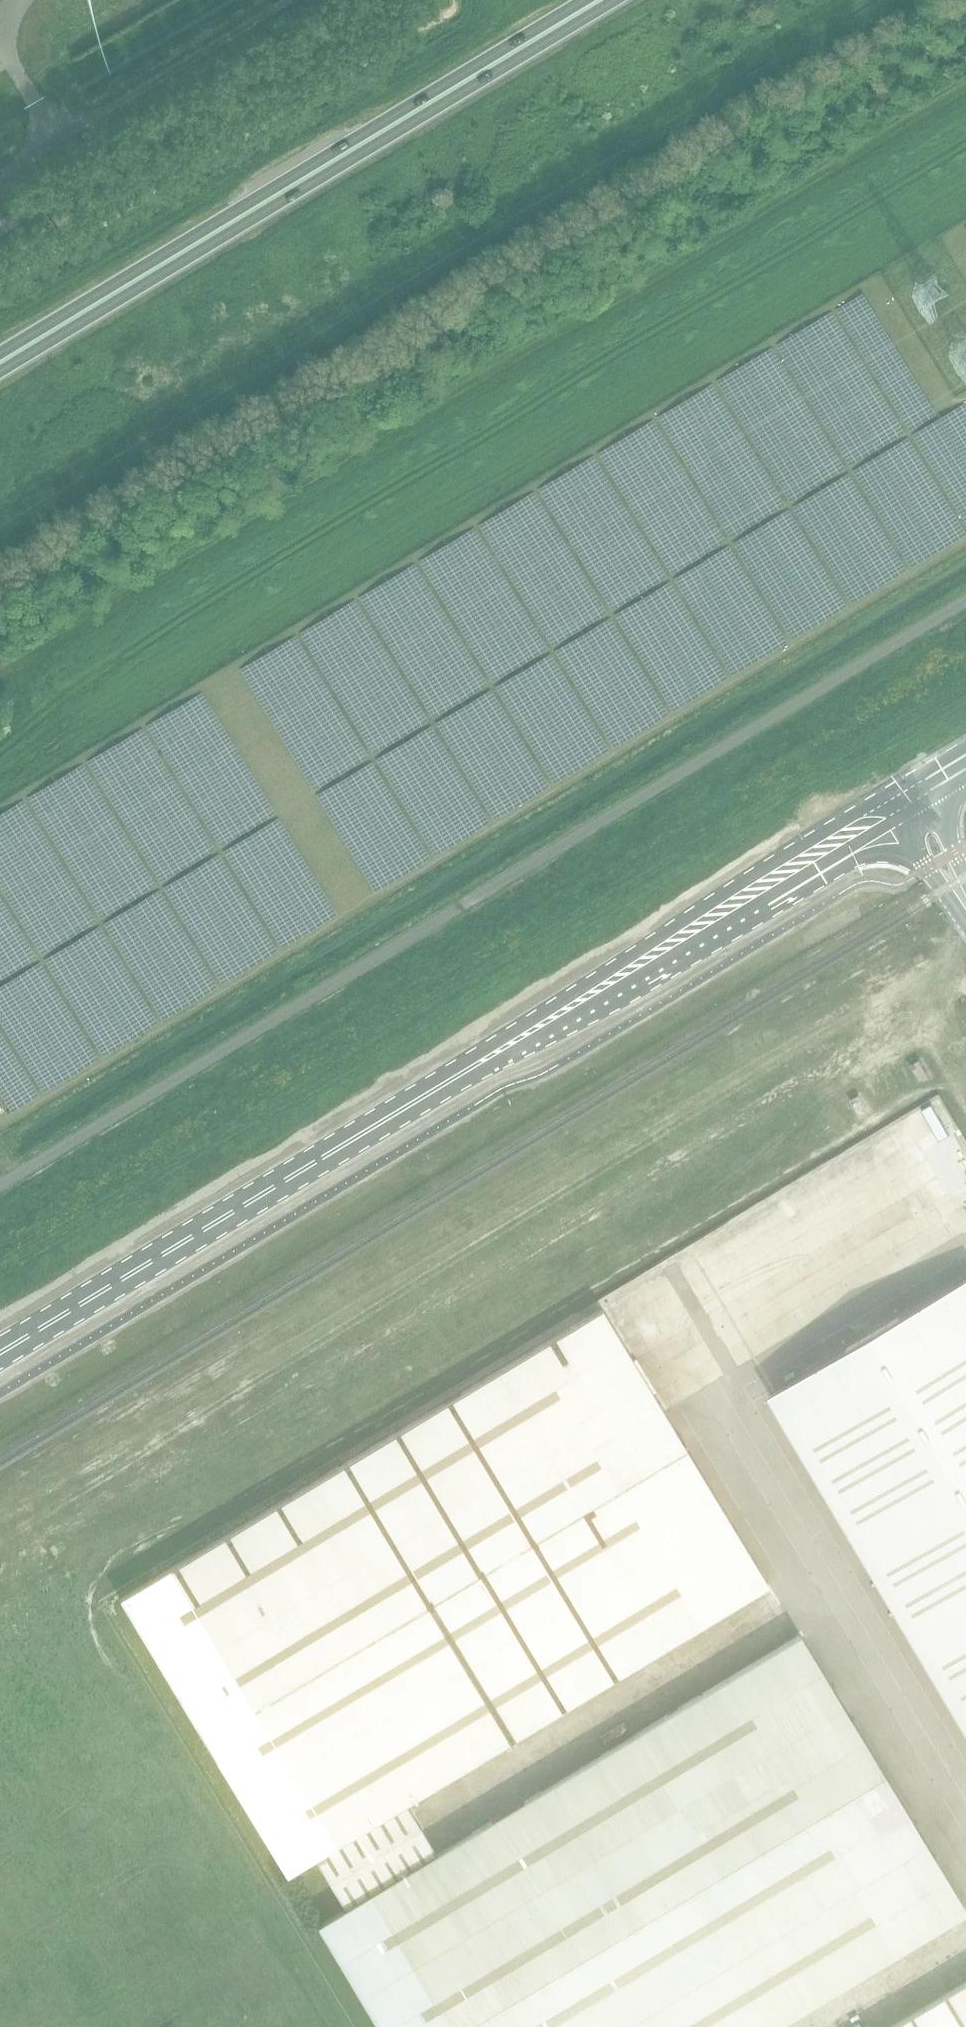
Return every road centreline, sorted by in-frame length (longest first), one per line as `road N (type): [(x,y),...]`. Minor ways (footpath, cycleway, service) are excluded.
road 1 (unclassified): [(965,602),(0,1186)]
road 2 (secondary): [(0,1355),(897,810)]
road 3 (trunk): [(604,0),(0,363)]
road 4 (unclassified): [(0,228),(360,0)]
road 5 (unclassified): [(897,810),(965,921)]

